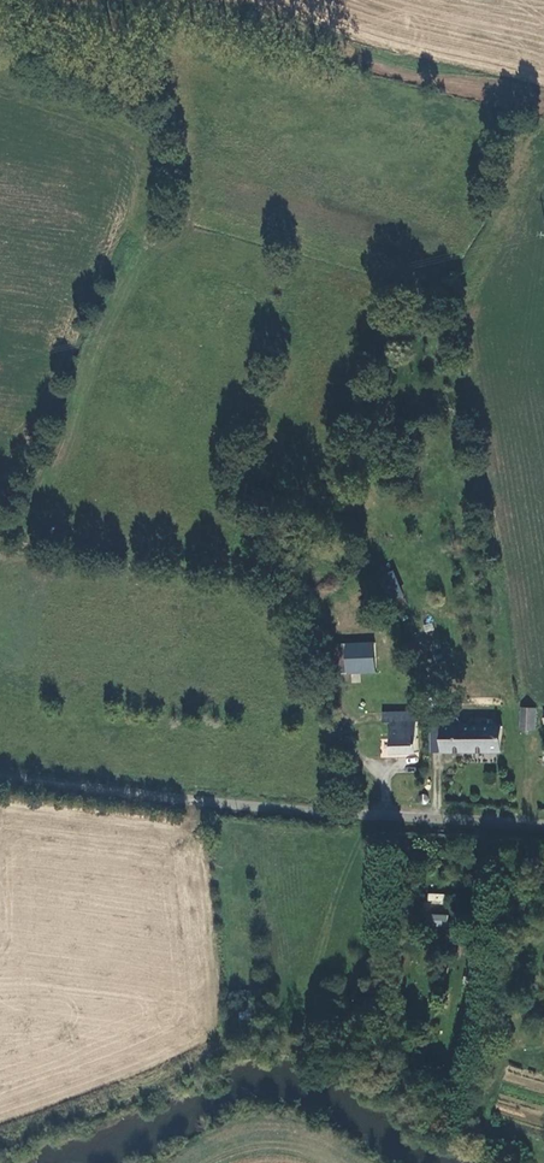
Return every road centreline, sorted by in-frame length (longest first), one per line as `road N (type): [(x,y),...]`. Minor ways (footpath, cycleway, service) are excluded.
road 1 (unclassified): [(543,825),(305,812),(0,777)]

